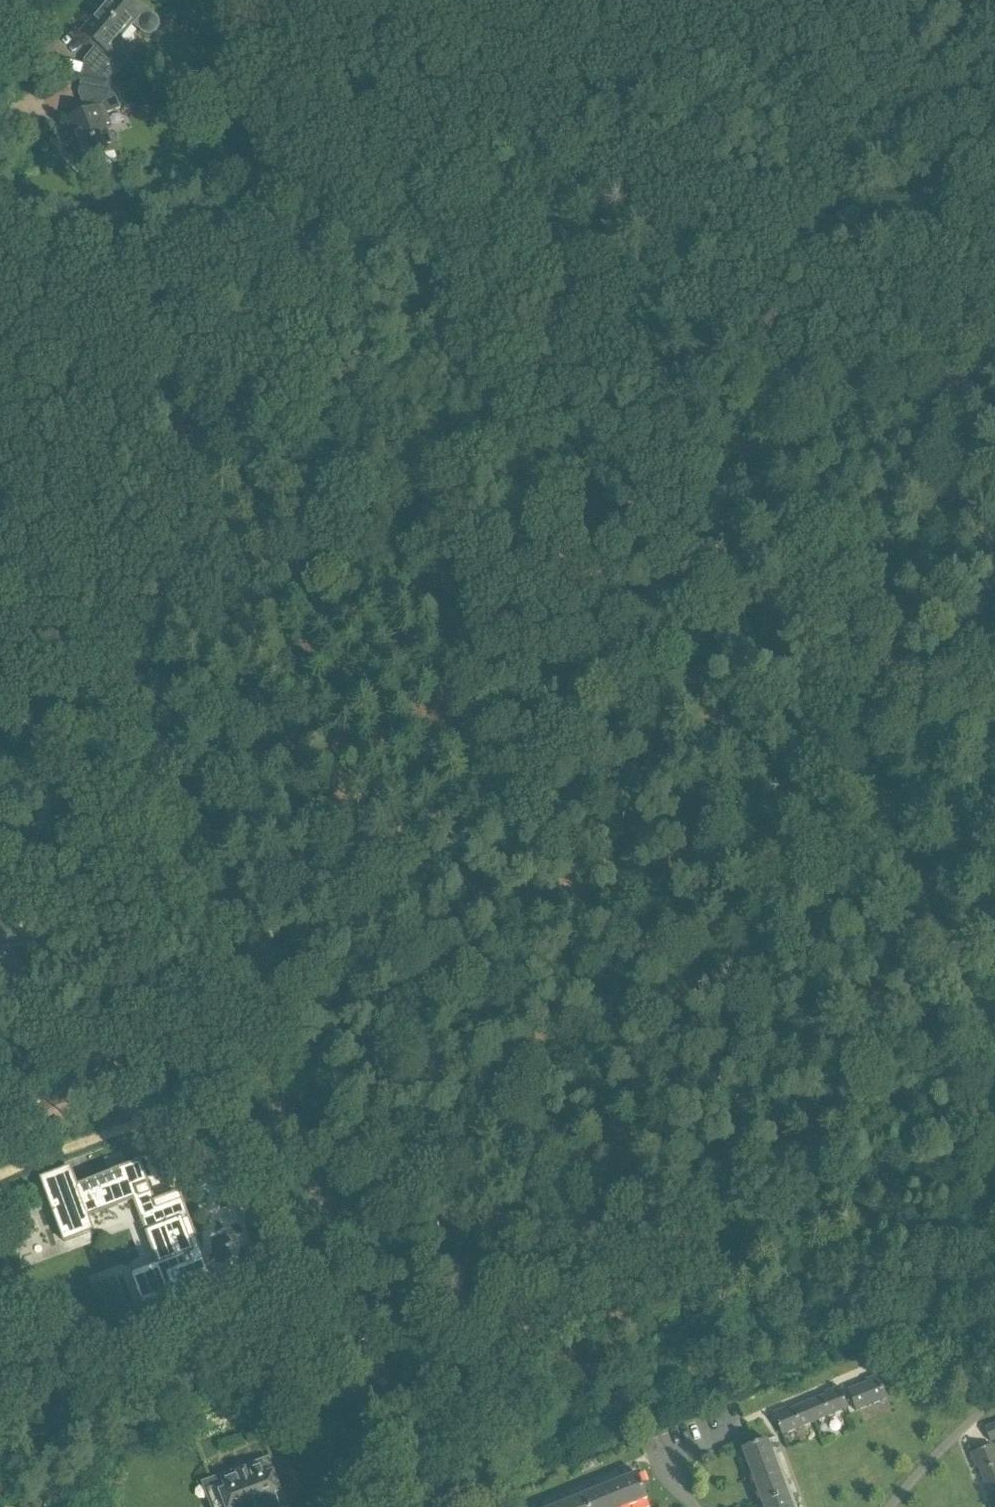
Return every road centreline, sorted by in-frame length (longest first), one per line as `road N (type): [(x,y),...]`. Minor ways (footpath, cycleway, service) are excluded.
road 1 (unclassified): [(0,343),(430,1506)]

